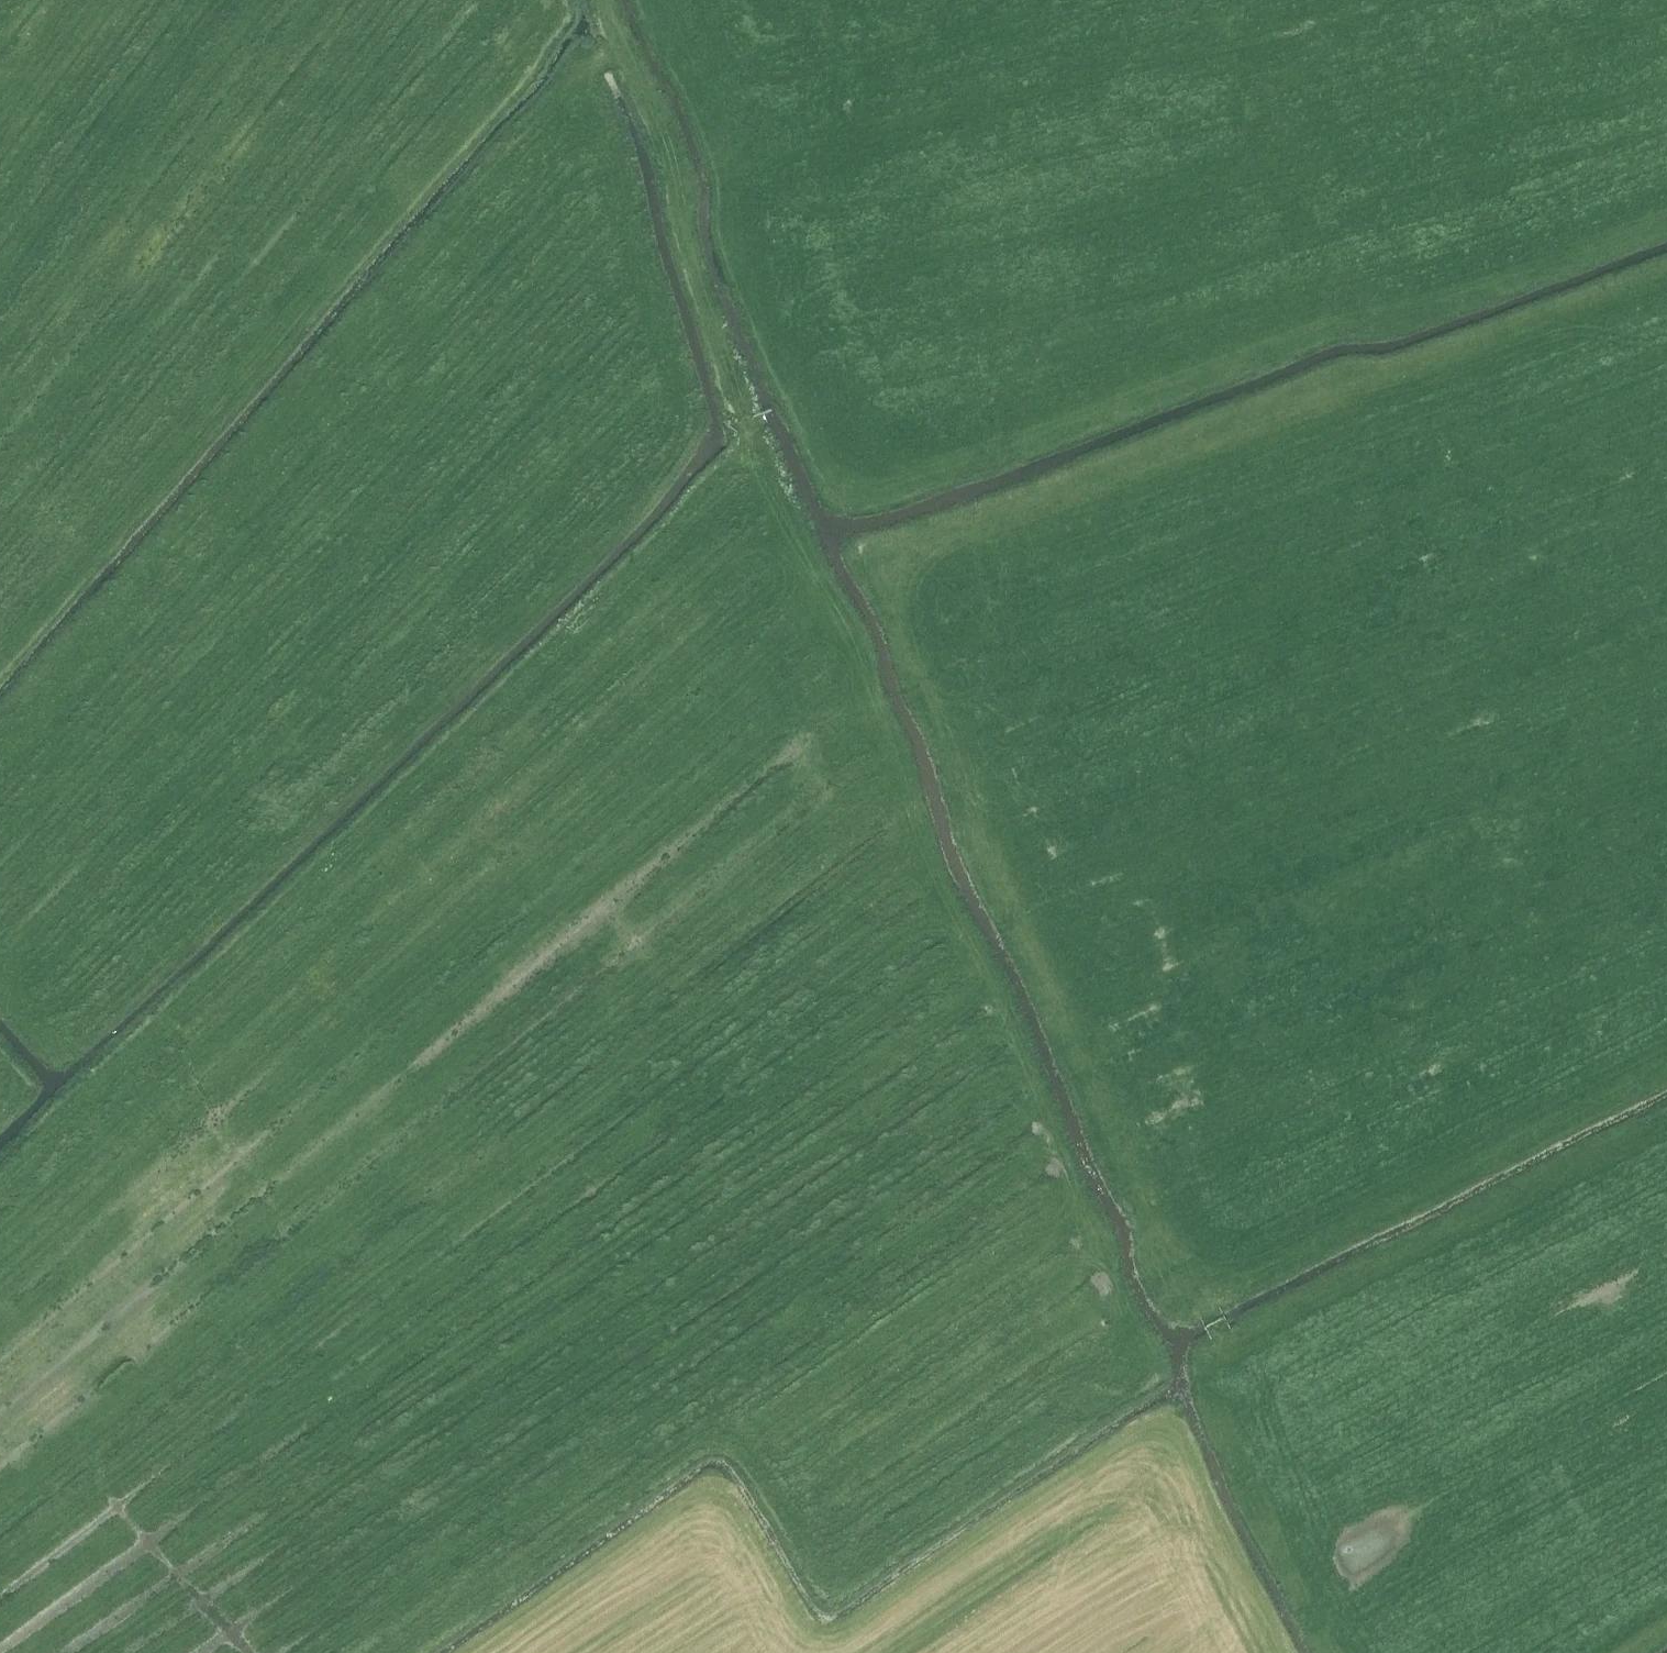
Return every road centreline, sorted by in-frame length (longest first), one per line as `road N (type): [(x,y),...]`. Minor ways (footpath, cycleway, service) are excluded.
road 1 (track): [(609,0),(677,169),(693,259),(755,444)]

